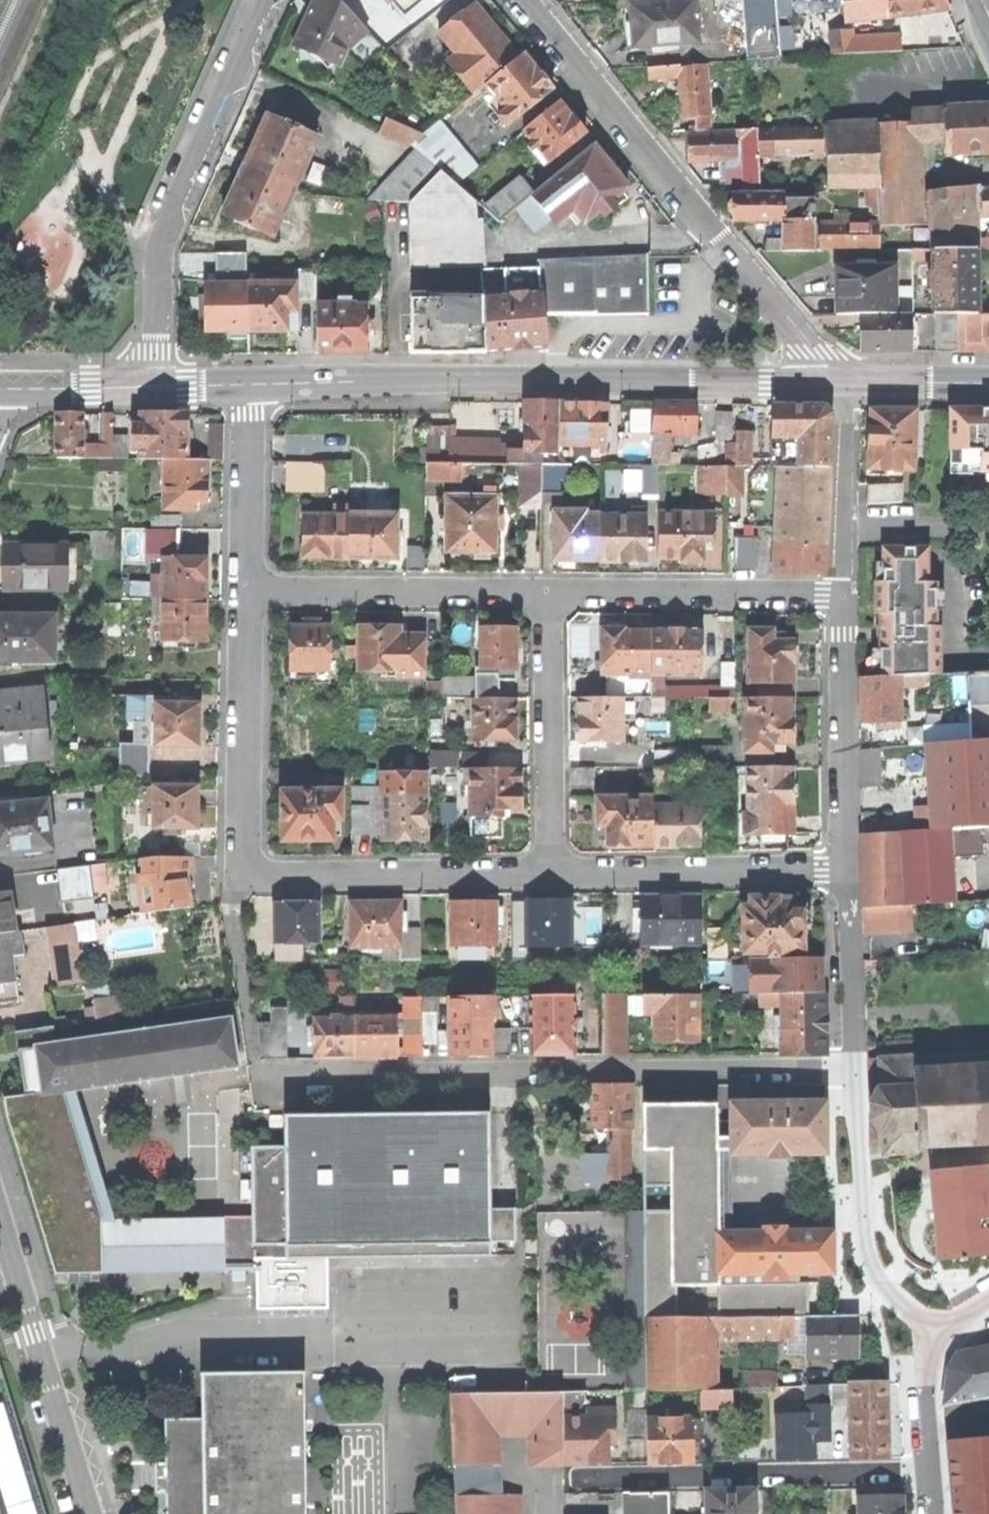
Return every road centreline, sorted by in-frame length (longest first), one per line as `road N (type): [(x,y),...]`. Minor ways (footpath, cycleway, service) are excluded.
road 1 (residential): [(859,1068),(263,1078)]
road 2 (tertiary): [(247,382),(842,381)]
road 3 (residential): [(527,0),(842,381)]
road 4 (residential): [(269,0),(166,235),(152,386)]
road 5 (residential): [(935,1467),(577,1477)]
road 6 (residential): [(90,1513),(0,1218)]
road 7 (residential): [(549,592),(247,591)]
road 8 (residential): [(938,1345),(876,1272),(863,1193),(859,1068)]
road 9 (residential): [(852,871),(552,874)]
road 10 (residential): [(843,593),(549,592)]
road 11 (residential): [(247,591),(243,849),(261,877)]
road 12 (residential): [(552,874),(261,877)]
road 13 (residential): [(552,874),(549,592)]
road 14 (residential): [(852,871),(843,593)]
road 15 (residential): [(850,381),(843,593)]
road 16 (residential): [(247,382),(247,591)]
road 17 (residential): [(859,1068),(852,871)]
road 18 (tertiary): [(0,389),(152,386)]
road 19 (tertiary): [(850,381),(988,382)]
road 20 (residential): [(935,1467),(926,1383),(938,1345)]

